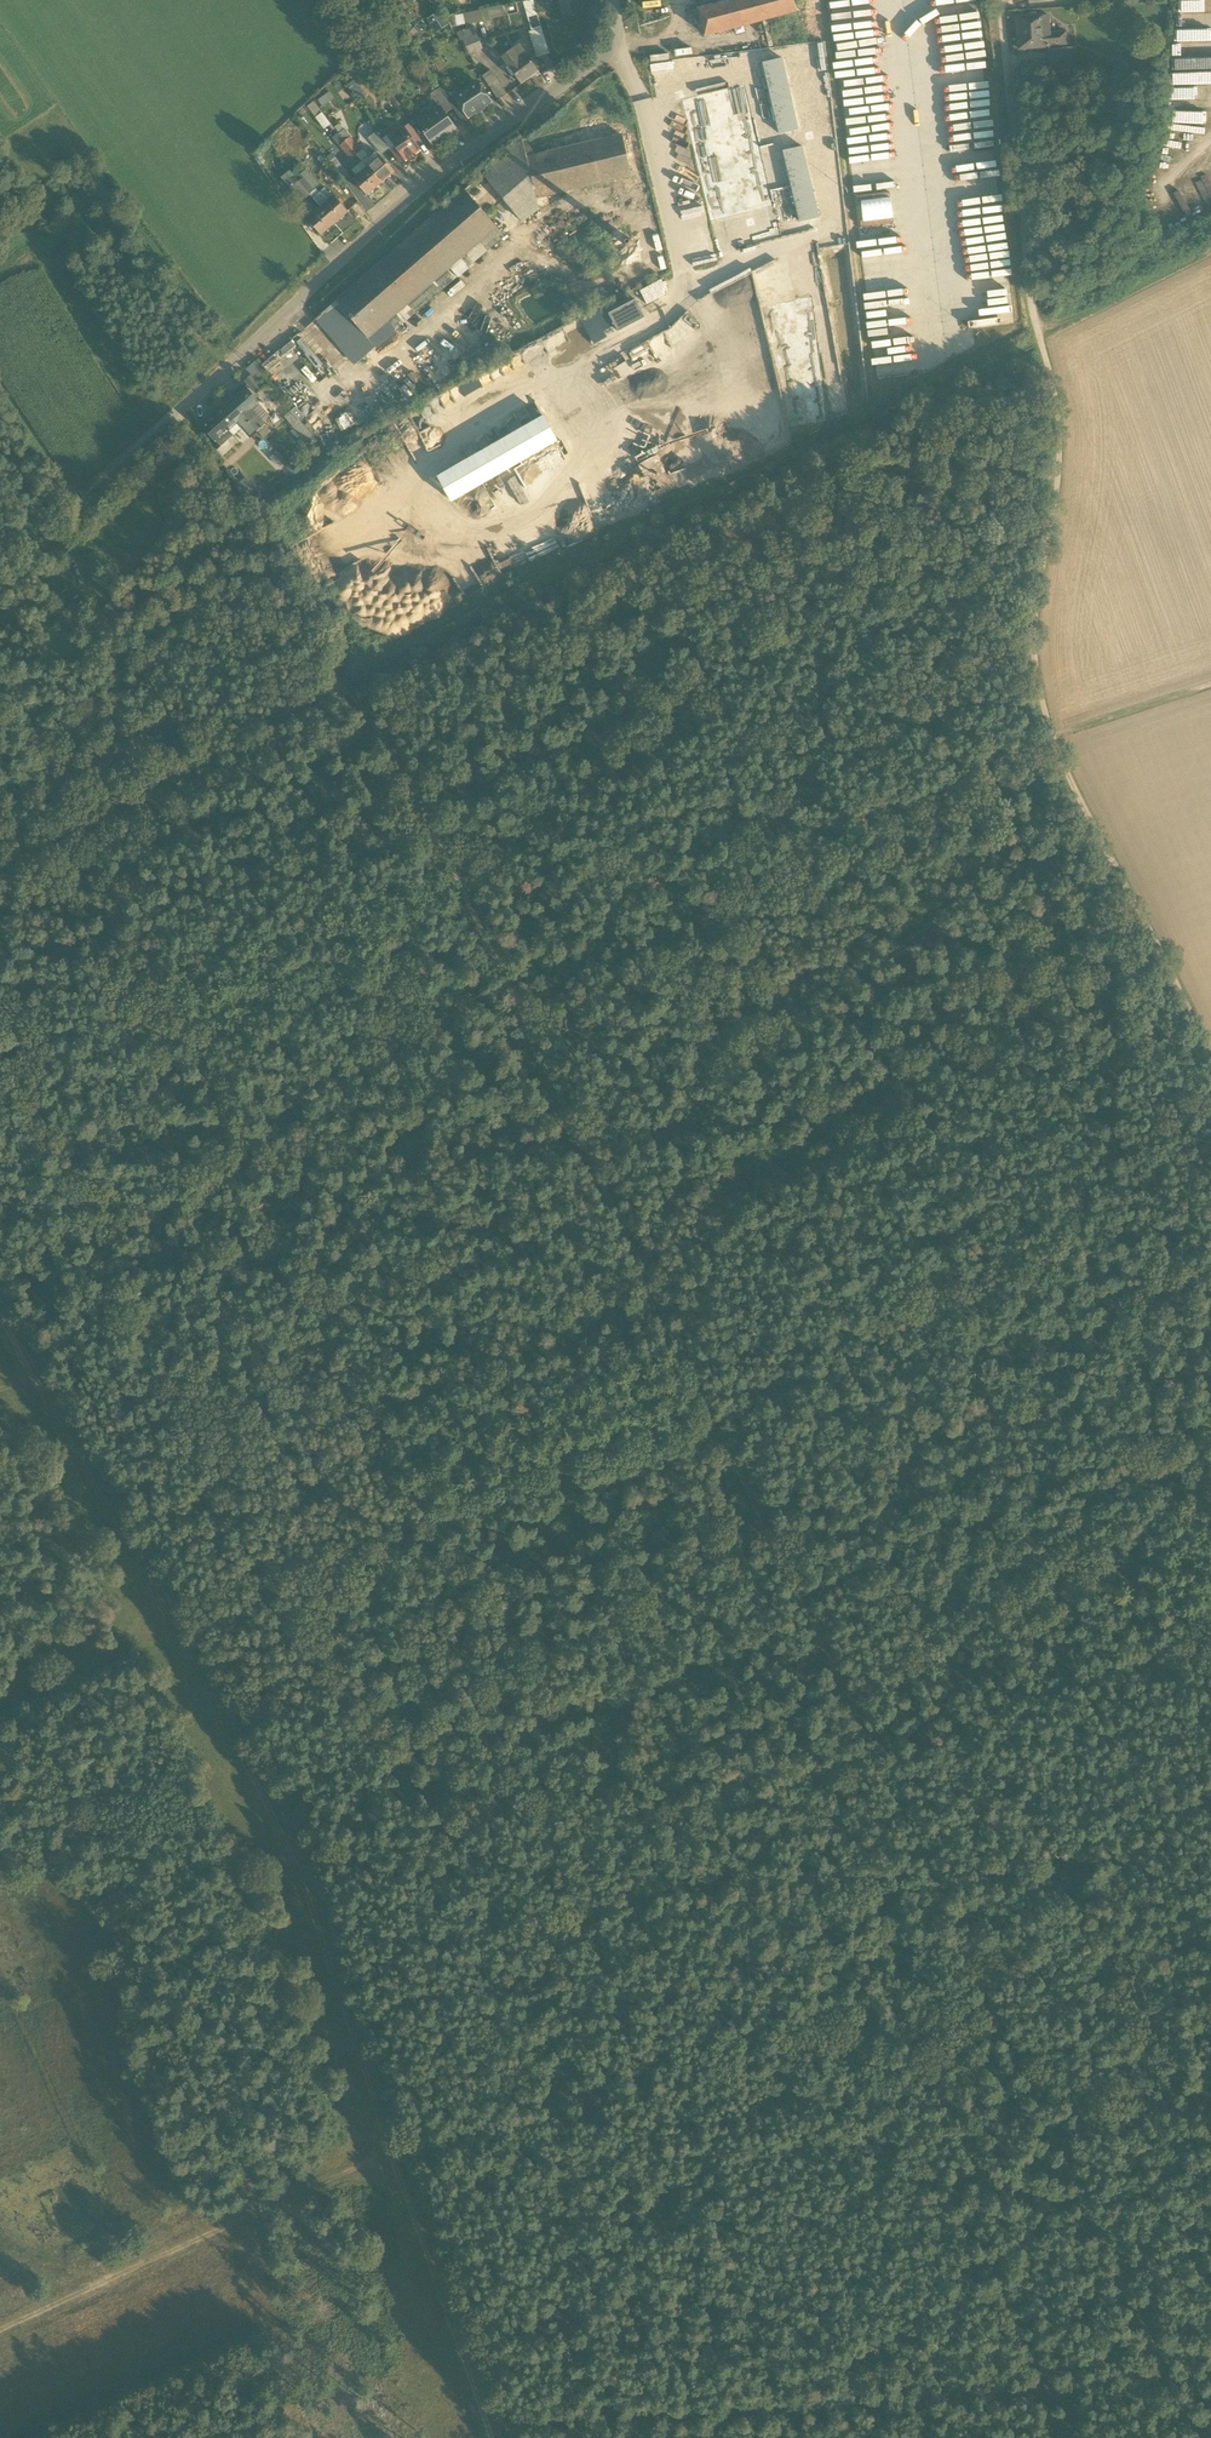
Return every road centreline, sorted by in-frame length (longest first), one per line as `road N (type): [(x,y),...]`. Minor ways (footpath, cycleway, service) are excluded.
road 1 (track): [(188,404),(351,706),(400,758),(430,816),(1167,2374)]
road 2 (track): [(0,1311),(299,1857),(493,2437)]
road 3 (track): [(1210,2371),(504,2420)]
road 4 (residential): [(614,0),(615,48),(428,182),(188,404)]
road 5 (track): [(842,1692),(456,1828),(311,1851)]
road 6 (track): [(0,2335),(398,2155)]
road 7 (track): [(1053,742),(1031,636),(1057,445),(1039,337)]
road 8 (track): [(1038,335),(718,510),(720,524)]
road 9 (track): [(1053,742),(1210,1062)]
road 10 (track): [(0,261),(70,229),(132,228),(176,271),(196,301),(205,337),(231,363)]
road 11 (track): [(188,404),(0,582)]
road 12 (track): [(1039,337),(1210,244)]
road 13 (track): [(0,1703),(169,1625)]
road 14 (track): [(1210,688),(1053,742)]
road 15 (track): [(82,500),(0,384)]

